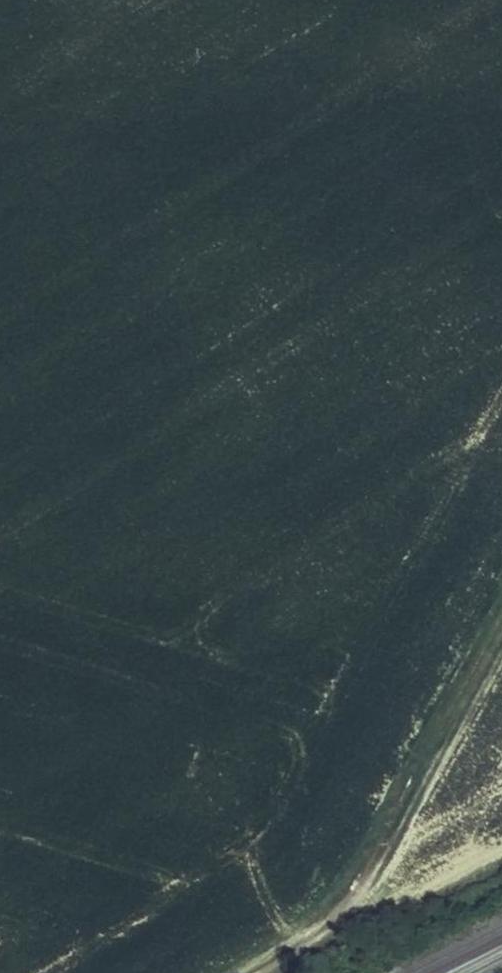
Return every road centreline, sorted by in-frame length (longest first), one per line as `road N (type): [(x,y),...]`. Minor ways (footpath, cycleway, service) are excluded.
road 1 (track): [(259,972),(325,926),(362,884),(501,633)]

